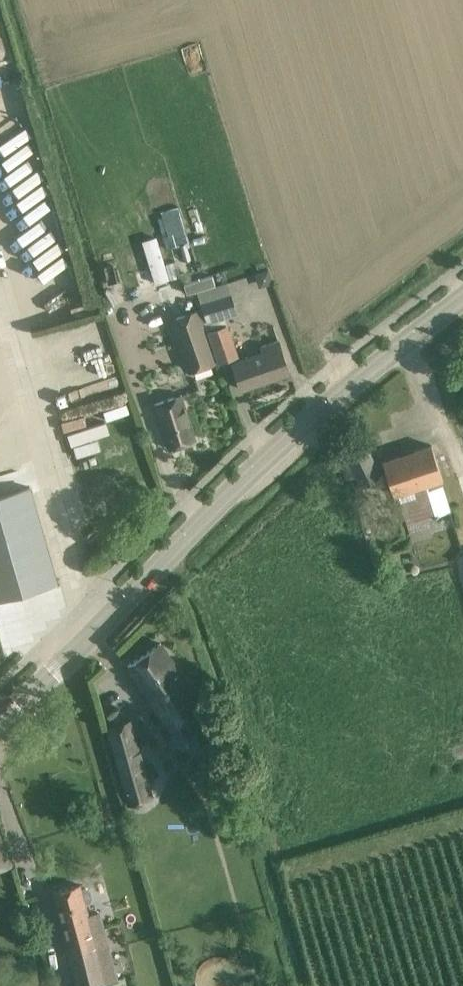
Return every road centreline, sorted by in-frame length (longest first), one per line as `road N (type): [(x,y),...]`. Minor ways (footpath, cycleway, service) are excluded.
road 1 (tertiary): [(0,717),(62,666),(280,447),(462,299)]

